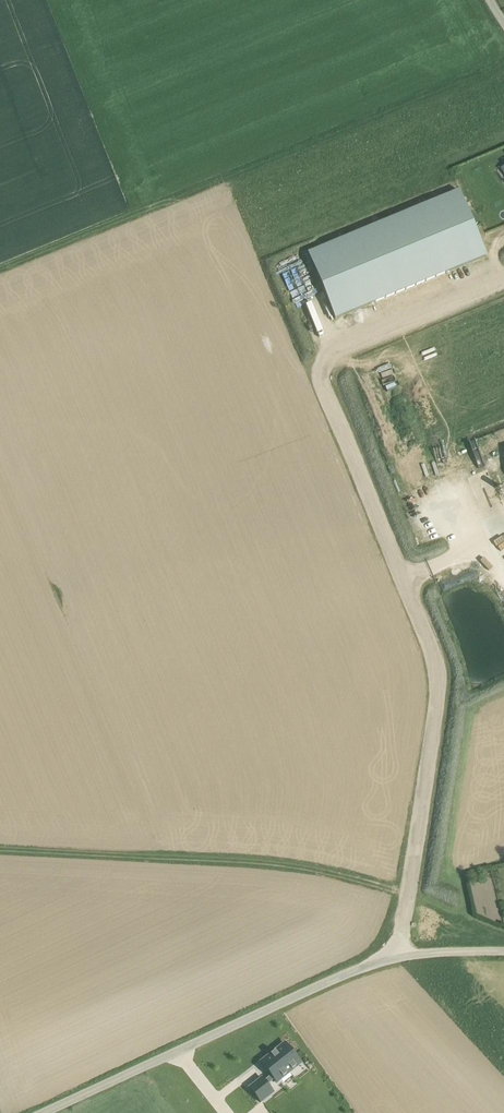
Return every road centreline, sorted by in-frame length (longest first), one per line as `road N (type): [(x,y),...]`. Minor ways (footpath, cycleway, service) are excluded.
road 1 (track): [(503,939),(446,910),(324,872),(0,847)]
road 2 (unclassified): [(44,1112),(368,965),(503,951)]

